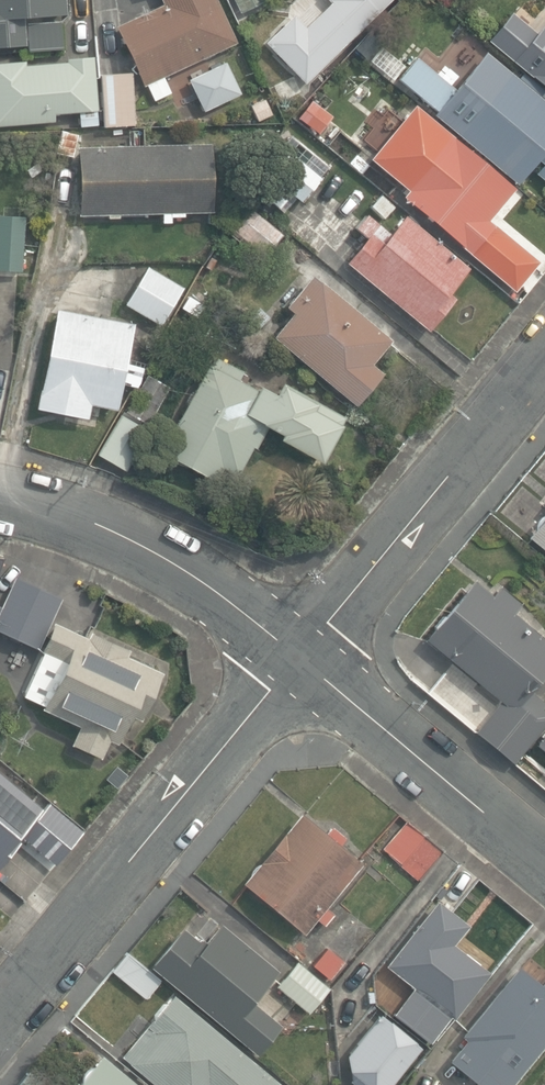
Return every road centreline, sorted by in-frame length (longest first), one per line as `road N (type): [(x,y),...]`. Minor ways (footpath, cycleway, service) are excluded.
road 1 (residential): [(298,656),(0,1015)]
road 2 (residential): [(544,363),(298,656)]
road 3 (residential): [(298,656),(182,566),(89,523),(0,501)]
road 4 (residential): [(544,854),(298,656)]

